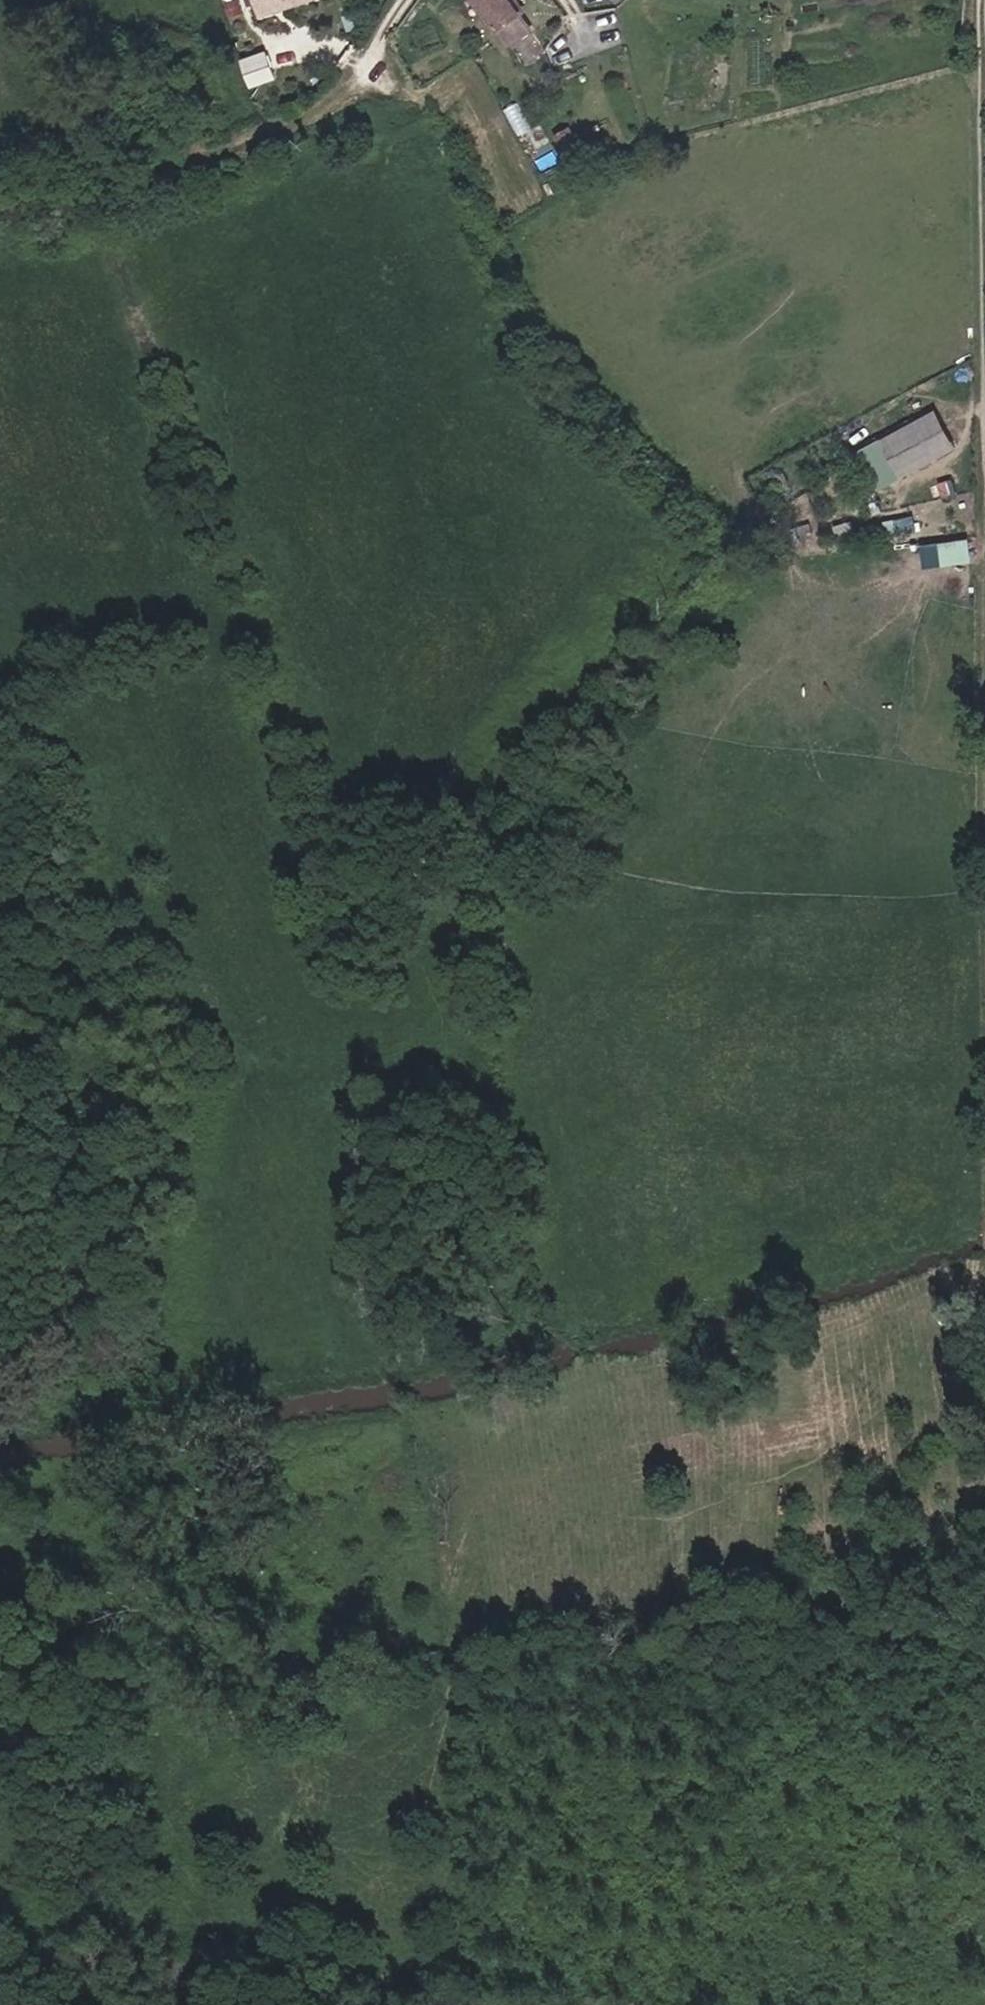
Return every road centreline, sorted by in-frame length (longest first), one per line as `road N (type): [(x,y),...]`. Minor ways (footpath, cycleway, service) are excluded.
road 1 (track): [(0,192),(117,185),(359,80),(398,0)]

